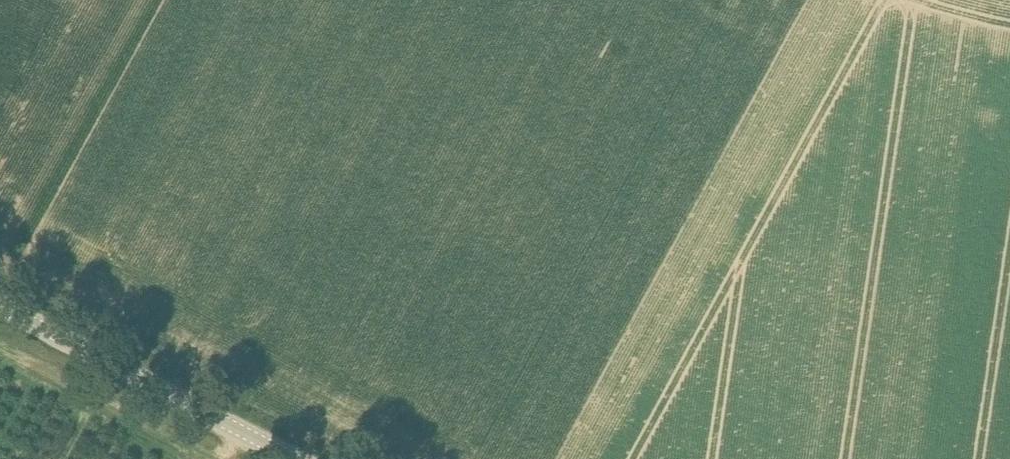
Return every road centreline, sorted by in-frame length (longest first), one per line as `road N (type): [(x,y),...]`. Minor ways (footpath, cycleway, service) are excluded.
road 1 (unclassified): [(323,458),(0,290)]

